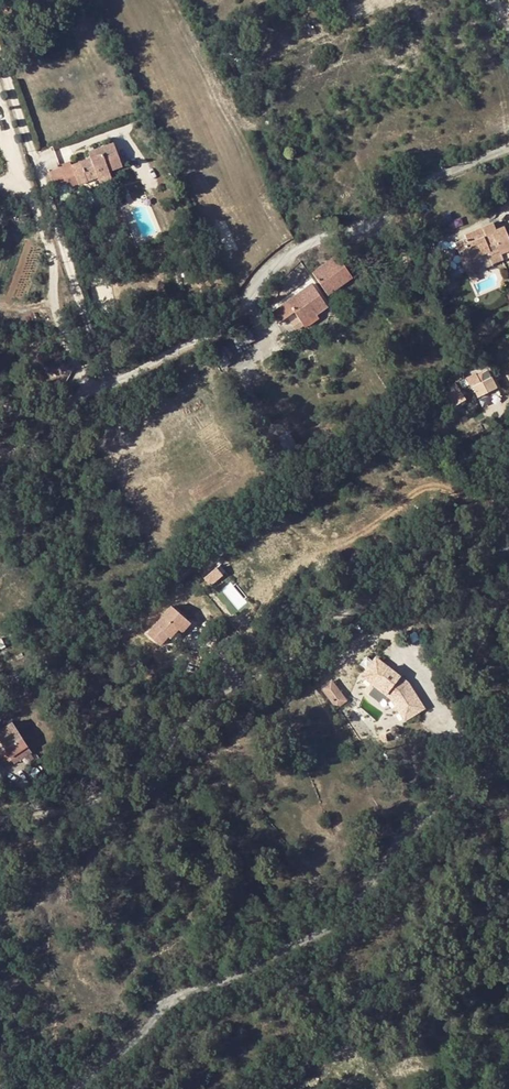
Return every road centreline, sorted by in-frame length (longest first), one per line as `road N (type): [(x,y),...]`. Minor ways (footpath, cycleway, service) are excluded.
road 1 (residential): [(508,544),(453,592),(361,604),(77,809),(18,827),(0,824)]
road 2 (residential): [(0,405),(66,404),(222,322),(287,256),(508,146)]
road 3 (residential): [(508,740),(486,772),(408,832),(366,895),(329,930),(175,997),(140,1039),(77,1088)]

